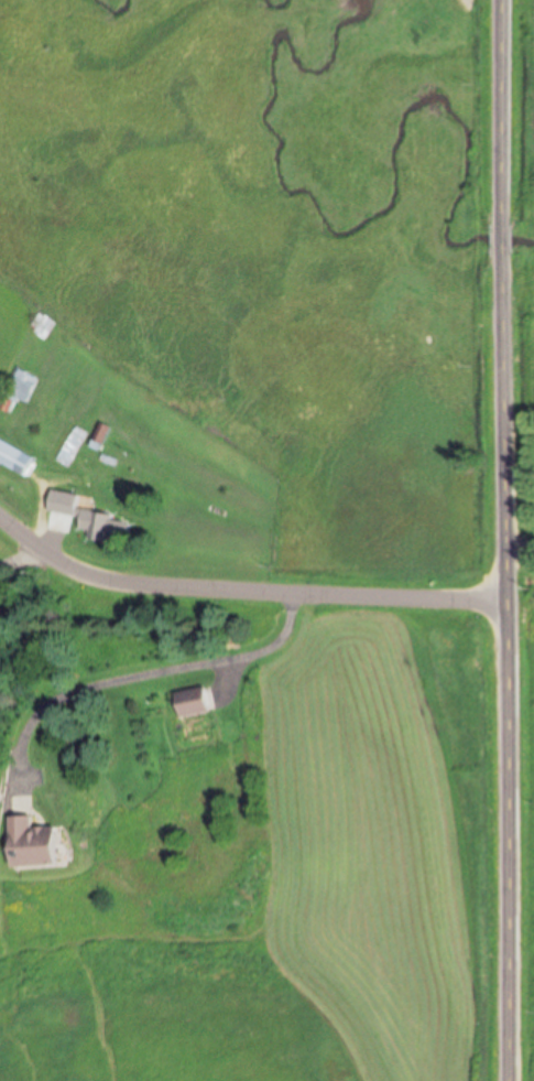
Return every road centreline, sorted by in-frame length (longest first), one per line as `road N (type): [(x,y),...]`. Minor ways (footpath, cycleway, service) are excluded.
road 1 (secondary): [(507,1080),(498,0)]
road 2 (residential): [(505,605),(115,582),(75,571),(0,520)]

